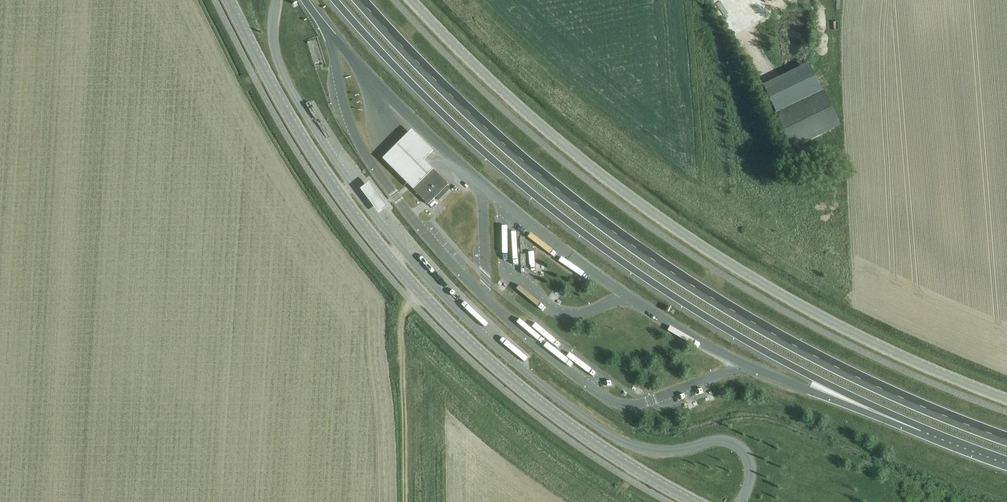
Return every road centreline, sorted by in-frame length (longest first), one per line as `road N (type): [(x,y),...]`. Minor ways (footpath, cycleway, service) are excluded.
road 1 (trunk): [(1006,440),(840,369),(632,245),(486,128),(360,0)]
road 2 (trunk): [(335,0),(442,113),(565,220),(687,306),(936,437)]
road 3 (tertiary): [(412,0),(541,126),(718,258),(854,333),(1006,399)]
road 4 (secondary): [(228,0),(328,179),(438,312),(563,421),(693,501)]
road 5 (trunk): [(755,369),(936,437)]

